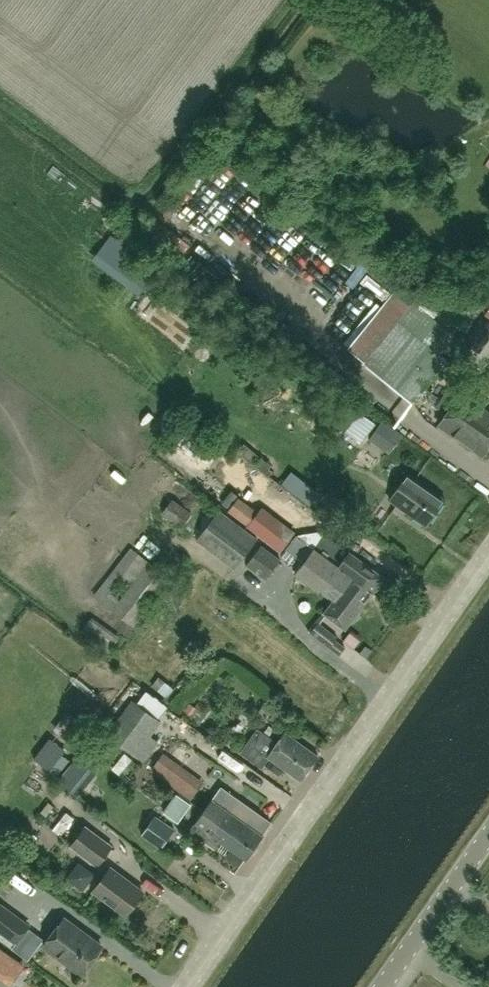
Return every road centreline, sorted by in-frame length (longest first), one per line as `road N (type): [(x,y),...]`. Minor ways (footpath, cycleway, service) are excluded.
road 1 (unclassified): [(186,986),(488,555)]
road 2 (tertiary): [(384,986),(488,836)]

